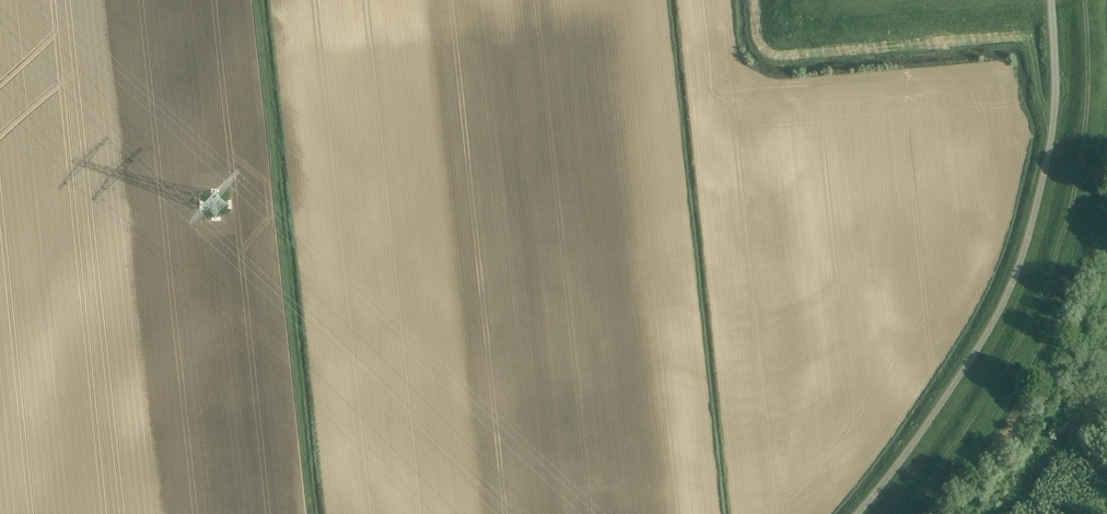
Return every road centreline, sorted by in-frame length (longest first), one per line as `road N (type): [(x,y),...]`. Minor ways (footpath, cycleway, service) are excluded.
road 1 (unclassified): [(859,513),(1006,298),(1025,248),(1053,108),(1051,0)]
road 2 (track): [(1085,0),(1088,90),(1055,286),(975,415),(900,513)]

